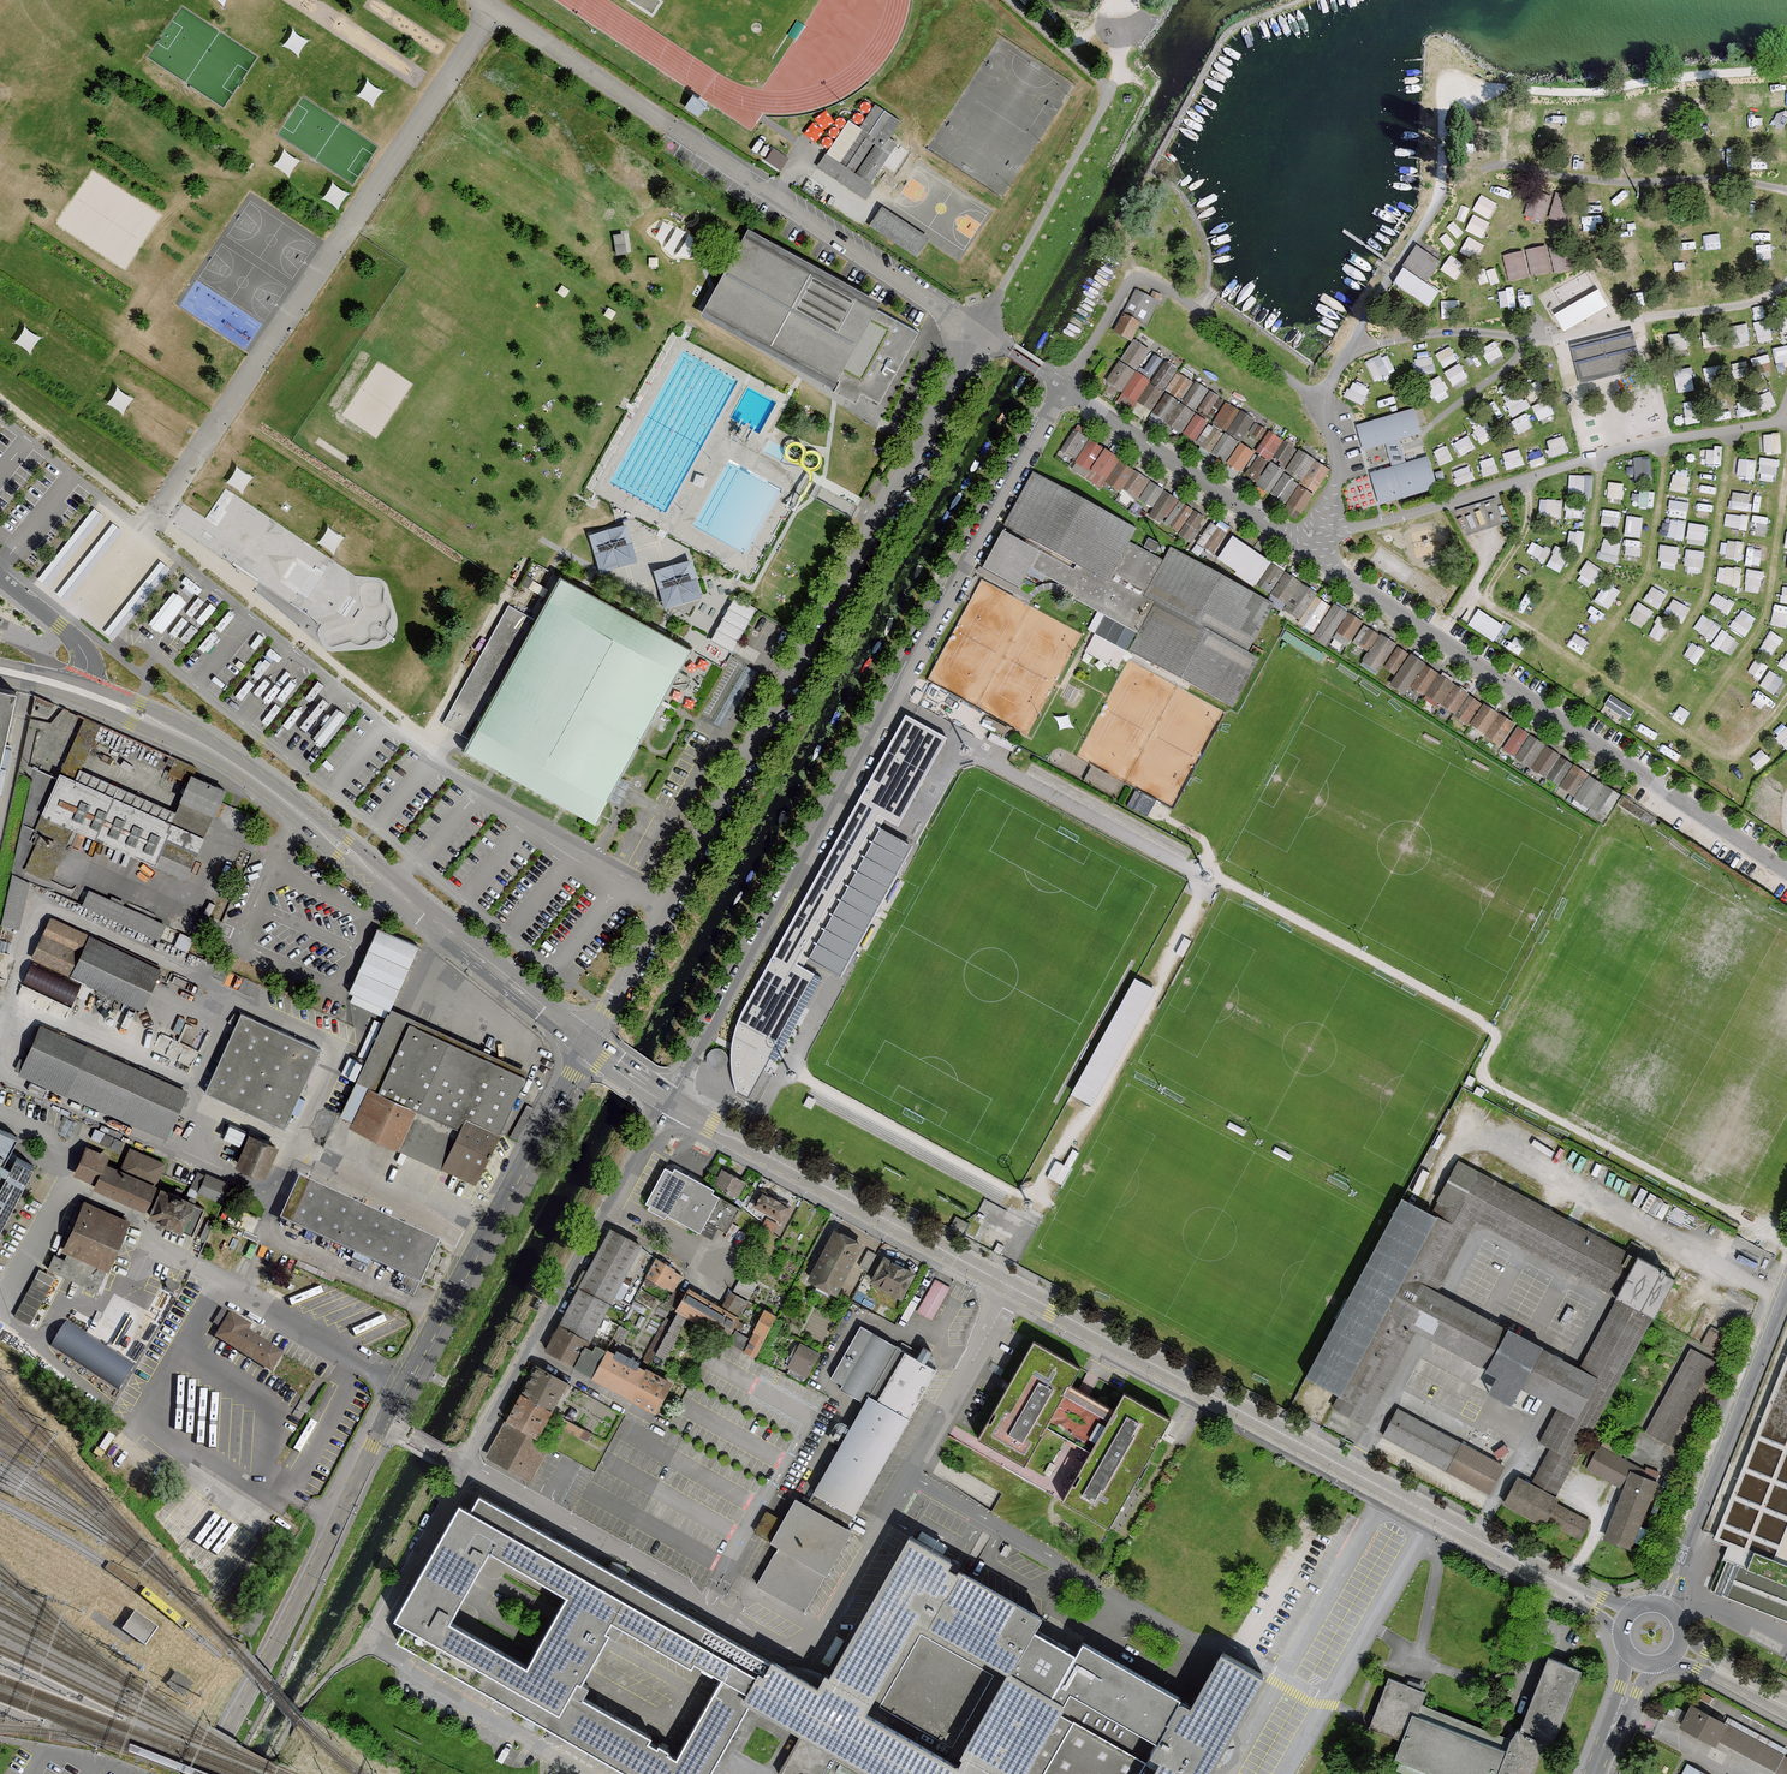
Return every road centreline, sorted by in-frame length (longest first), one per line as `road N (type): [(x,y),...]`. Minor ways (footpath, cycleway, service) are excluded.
road 1 (tertiary): [(672,1098),(1572,1591)]
road 2 (residential): [(1061,389),(1786,874)]
road 3 (residential): [(1061,389),(672,1098)]
road 4 (unclassified): [(977,335),(586,1039)]
road 5 (tertiary): [(81,692),(227,759),(586,1039)]
road 6 (unclassified): [(586,1039),(383,1420)]
road 7 (residential): [(466,1468),(672,1098)]
road 8 (unclassified): [(383,1420),(204,1773)]
road 9 (unclassified): [(977,335),(673,129)]
road 10 (residential): [(1786,1295),(1683,1558)]
road 11 (residential): [(378,1645),(376,1629),(466,1468)]
road 12 (residential): [(81,692),(87,669),(79,646),(0,576)]

